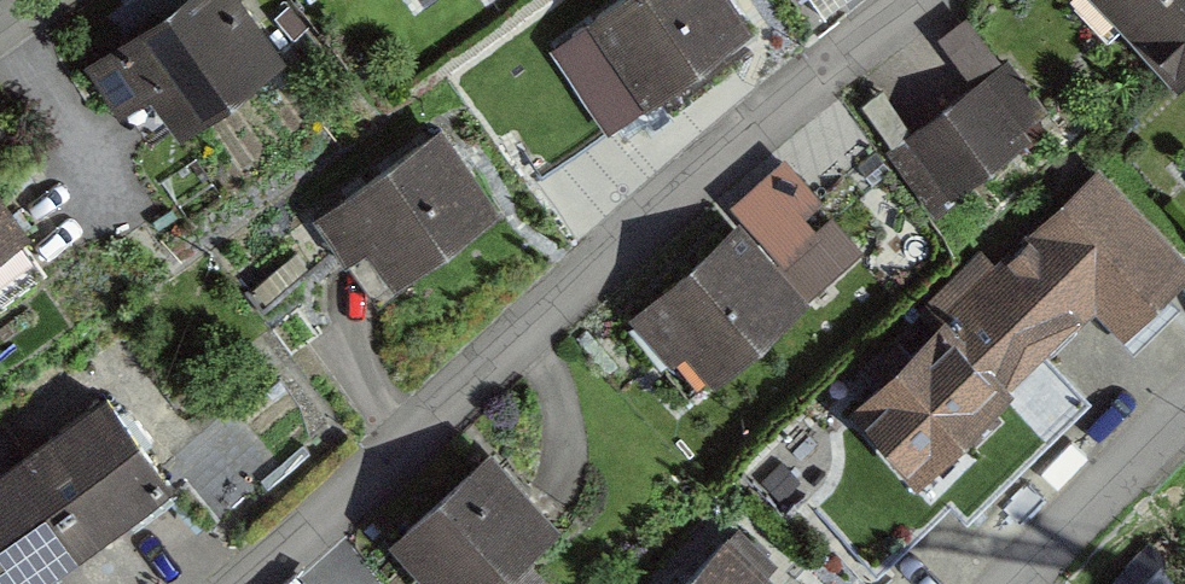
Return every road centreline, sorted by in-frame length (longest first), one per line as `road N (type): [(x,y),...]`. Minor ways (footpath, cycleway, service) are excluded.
road 1 (residential): [(242,583),(895,0)]
road 2 (residential): [(1184,411),(1021,583)]

